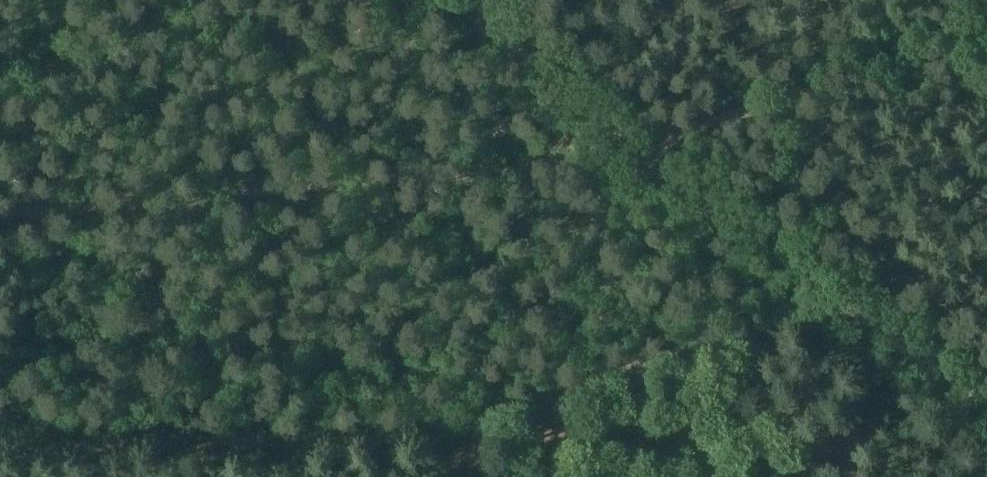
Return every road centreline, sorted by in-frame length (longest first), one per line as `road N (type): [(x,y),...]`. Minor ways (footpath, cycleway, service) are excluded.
road 1 (track): [(647,154),(757,246),(986,402)]
road 2 (track): [(473,0),(647,154)]

